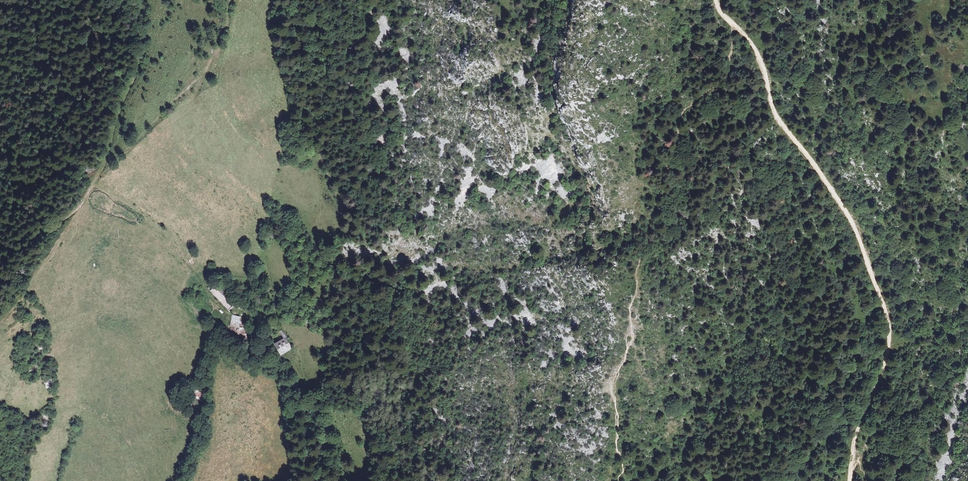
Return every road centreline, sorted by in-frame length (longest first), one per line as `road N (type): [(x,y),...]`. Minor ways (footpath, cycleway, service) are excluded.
road 1 (track): [(852,460),(890,348),(888,319),(858,235),(774,112),(759,59),(736,25)]
road 2 (track): [(185,480),(220,342),(277,368)]
road 3 (track): [(102,171),(142,51),(144,0)]

